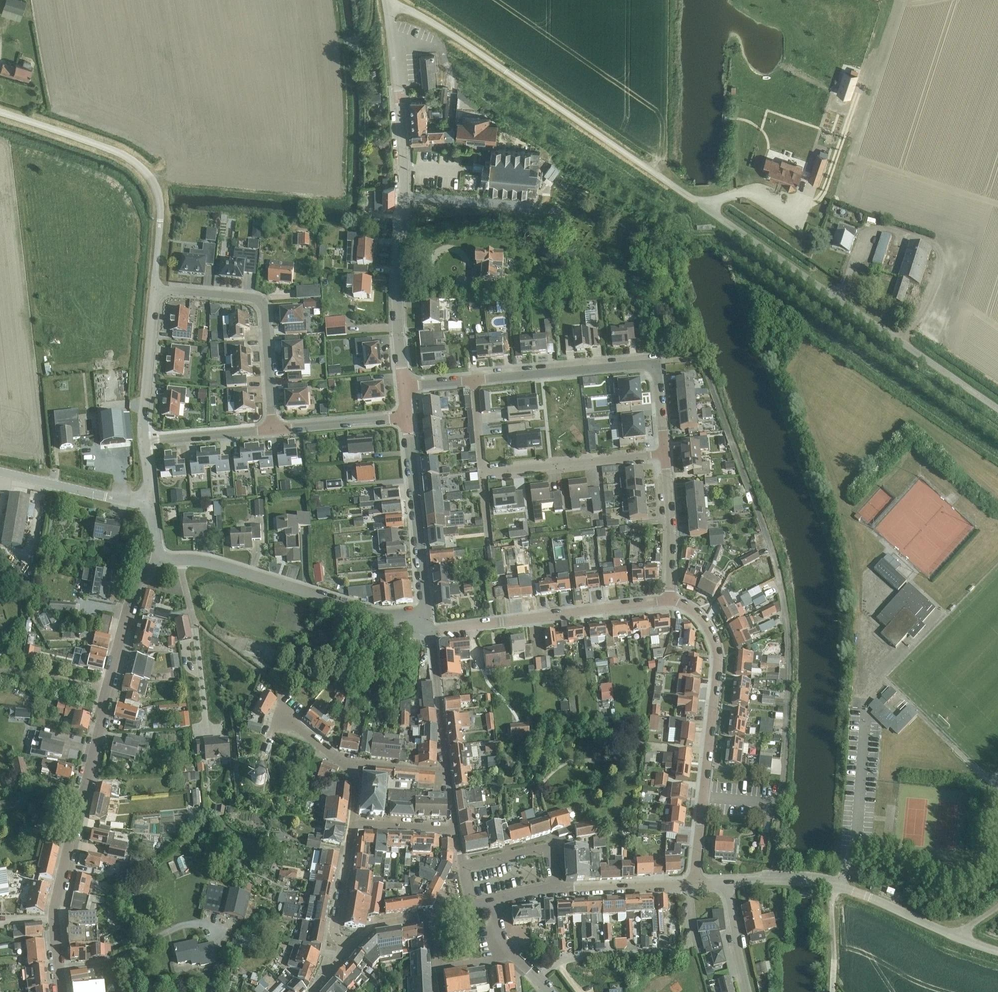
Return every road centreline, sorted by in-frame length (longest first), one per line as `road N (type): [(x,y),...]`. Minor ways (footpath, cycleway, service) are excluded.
road 1 (unclassified): [(997,411),(506,72)]
road 2 (residential): [(62,991),(54,914),(127,605),(142,574),(161,564)]
road 3 (residential): [(403,386),(397,294),(403,153),(388,6)]
road 4 (residential): [(670,600),(706,625),(718,667),(693,885)]
road 5 (residential): [(161,564),(205,562),(428,632)]
road 6 (residential): [(665,454),(653,362),(473,380)]
road 7 (residential): [(428,632),(670,600)]
road 8 (residential): [(273,429),(263,301),(155,290)]
road 9 (residential): [(428,632),(406,418)]
road 10 (unclassified): [(160,221),(161,199),(137,162),(0,111)]
road 11 (residential): [(487,473),(665,454)]
road 12 (residential): [(0,471),(149,502)]
road 13 (residential): [(145,440),(155,290)]
road 14 (residential): [(670,600),(665,454)]
road 15 (residential): [(727,882),(825,881),(869,898)]
road 16 (residential): [(445,770),(428,632)]
road 17 (unclassified): [(997,950),(869,898)]
road 18 (residential): [(506,72),(416,13),(388,6)]
road 19 (residential): [(435,912),(437,968),(516,956)]
road 20 (residential): [(558,889),(693,885)]
road 21 (residential): [(273,429),(406,418)]
road 22 (residential): [(349,948),(336,926),(353,823)]
road 23 (residential): [(558,889),(544,846),(462,865)]
road 24 (residential): [(145,440),(273,429)]

